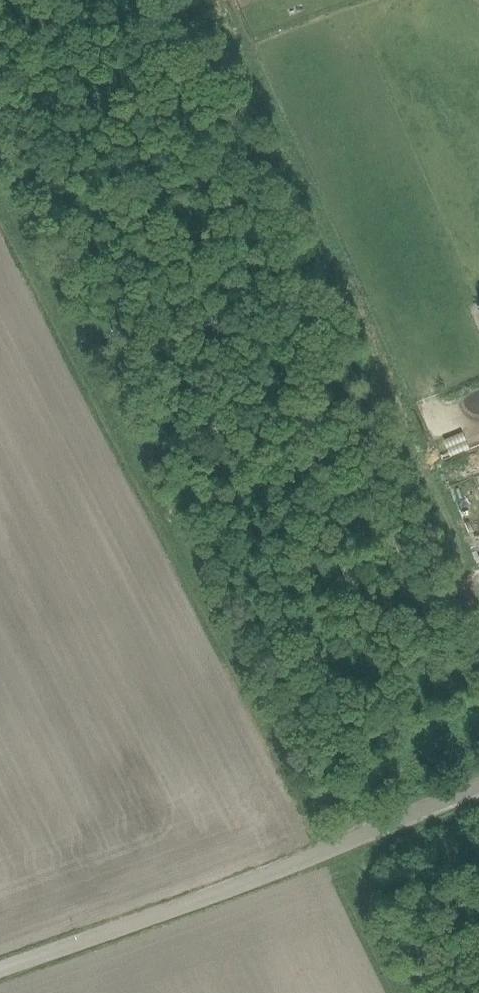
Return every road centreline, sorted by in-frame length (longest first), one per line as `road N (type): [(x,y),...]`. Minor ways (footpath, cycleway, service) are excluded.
road 1 (unclassified): [(0,969),(478,789)]

